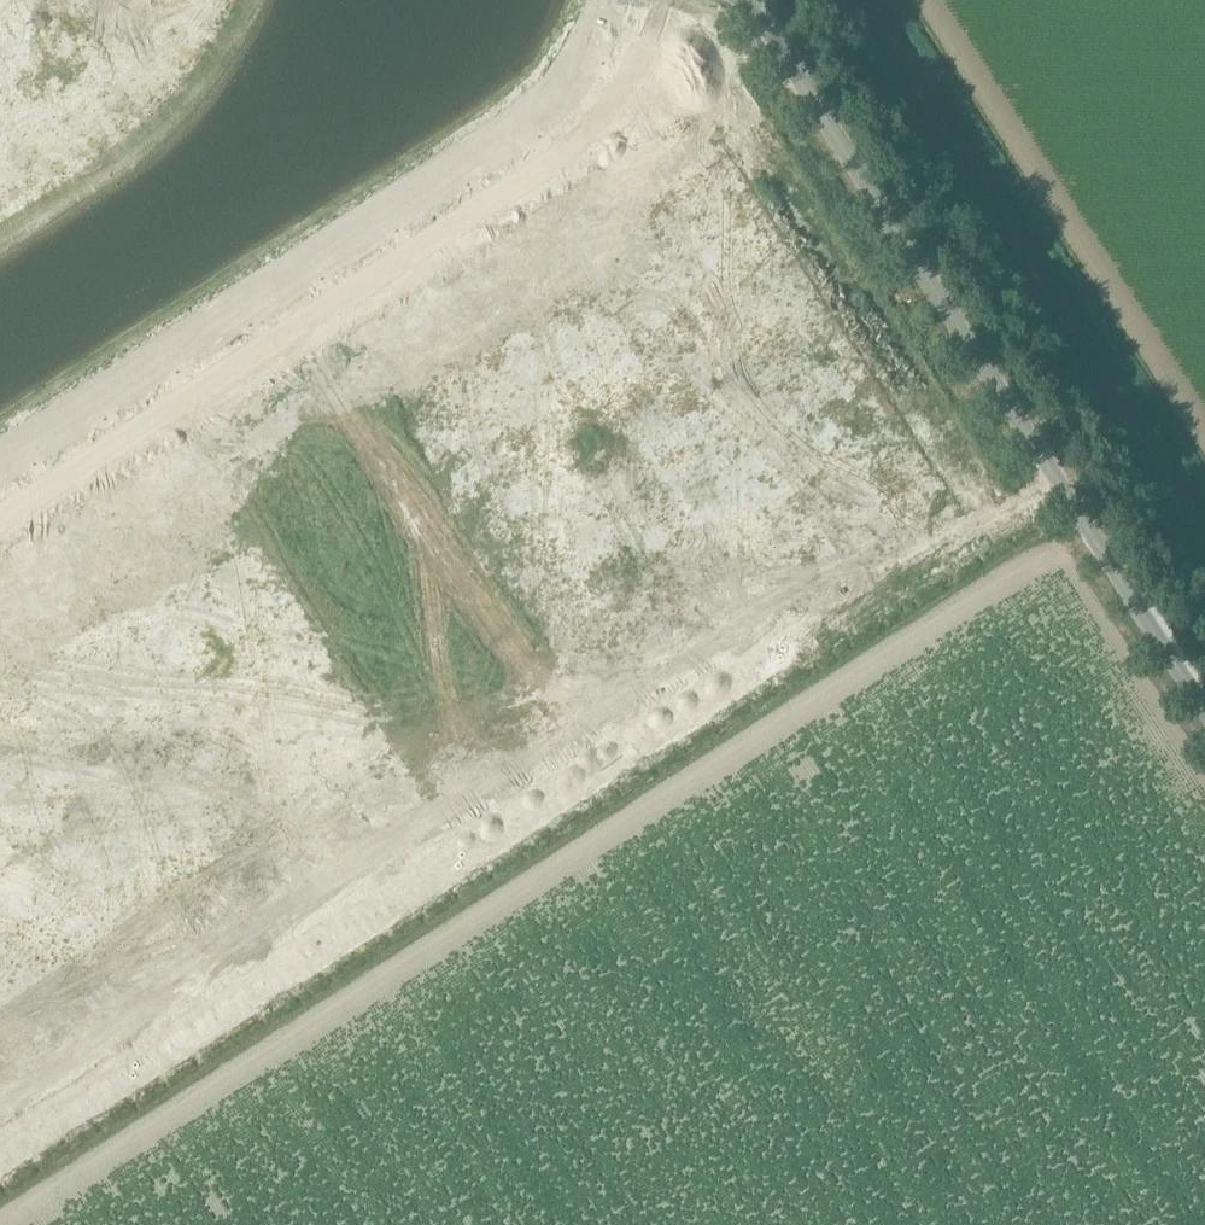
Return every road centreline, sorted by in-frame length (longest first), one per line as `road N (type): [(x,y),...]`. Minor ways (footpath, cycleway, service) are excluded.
road 1 (unclassified): [(0,1151),(781,647)]
road 2 (unclassified): [(1204,711),(744,0)]
road 3 (tertiary): [(0,463),(540,110),(589,50),(609,0)]

